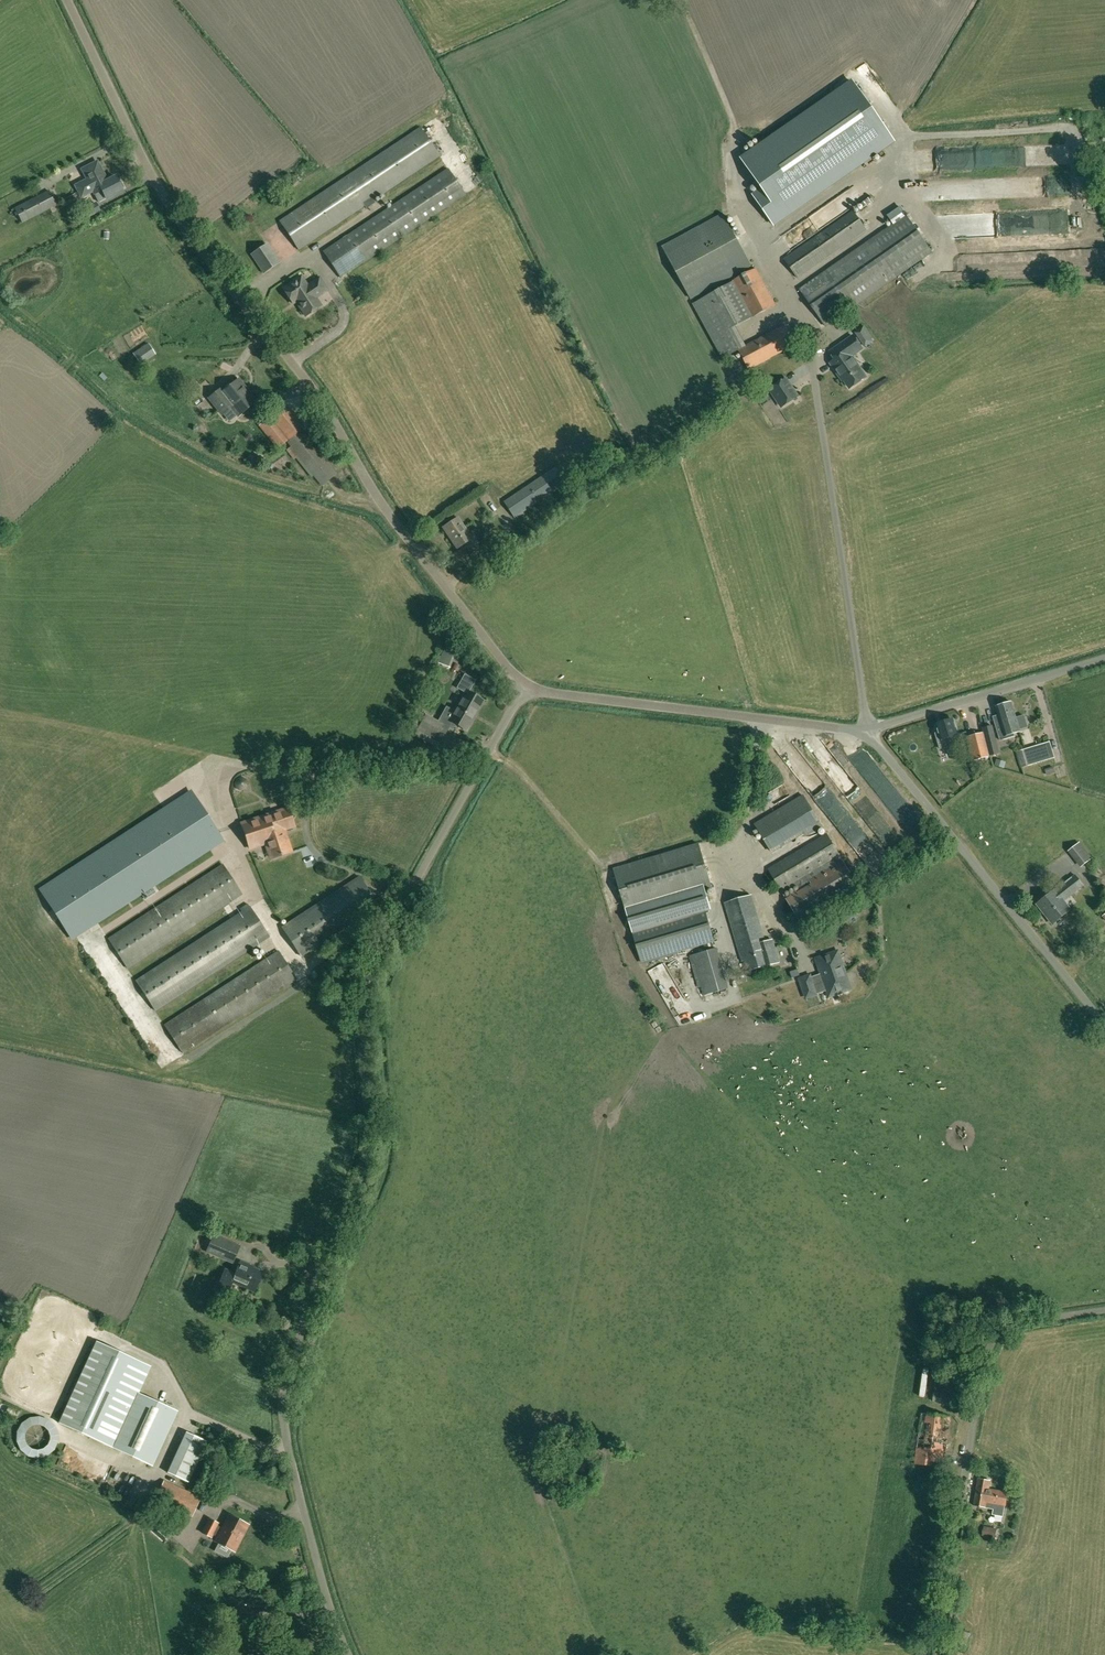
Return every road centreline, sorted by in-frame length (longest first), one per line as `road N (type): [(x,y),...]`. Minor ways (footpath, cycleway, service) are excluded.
road 1 (unclassified): [(350,1654),(291,1456),(288,1405),(326,1260),(367,1169),(363,1023),(375,967),(524,685)]
road 2 (unclassified): [(524,685),(377,495),(340,427),(156,179),(68,0)]
road 3 (unclassified): [(1104,1025),(868,729)]
road 4 (unclassified): [(868,729),(524,685)]
road 5 (residential): [(958,1540),(989,1354),(1002,1332),(1104,1311)]
road 6 (unclassified): [(868,729),(1104,659)]

